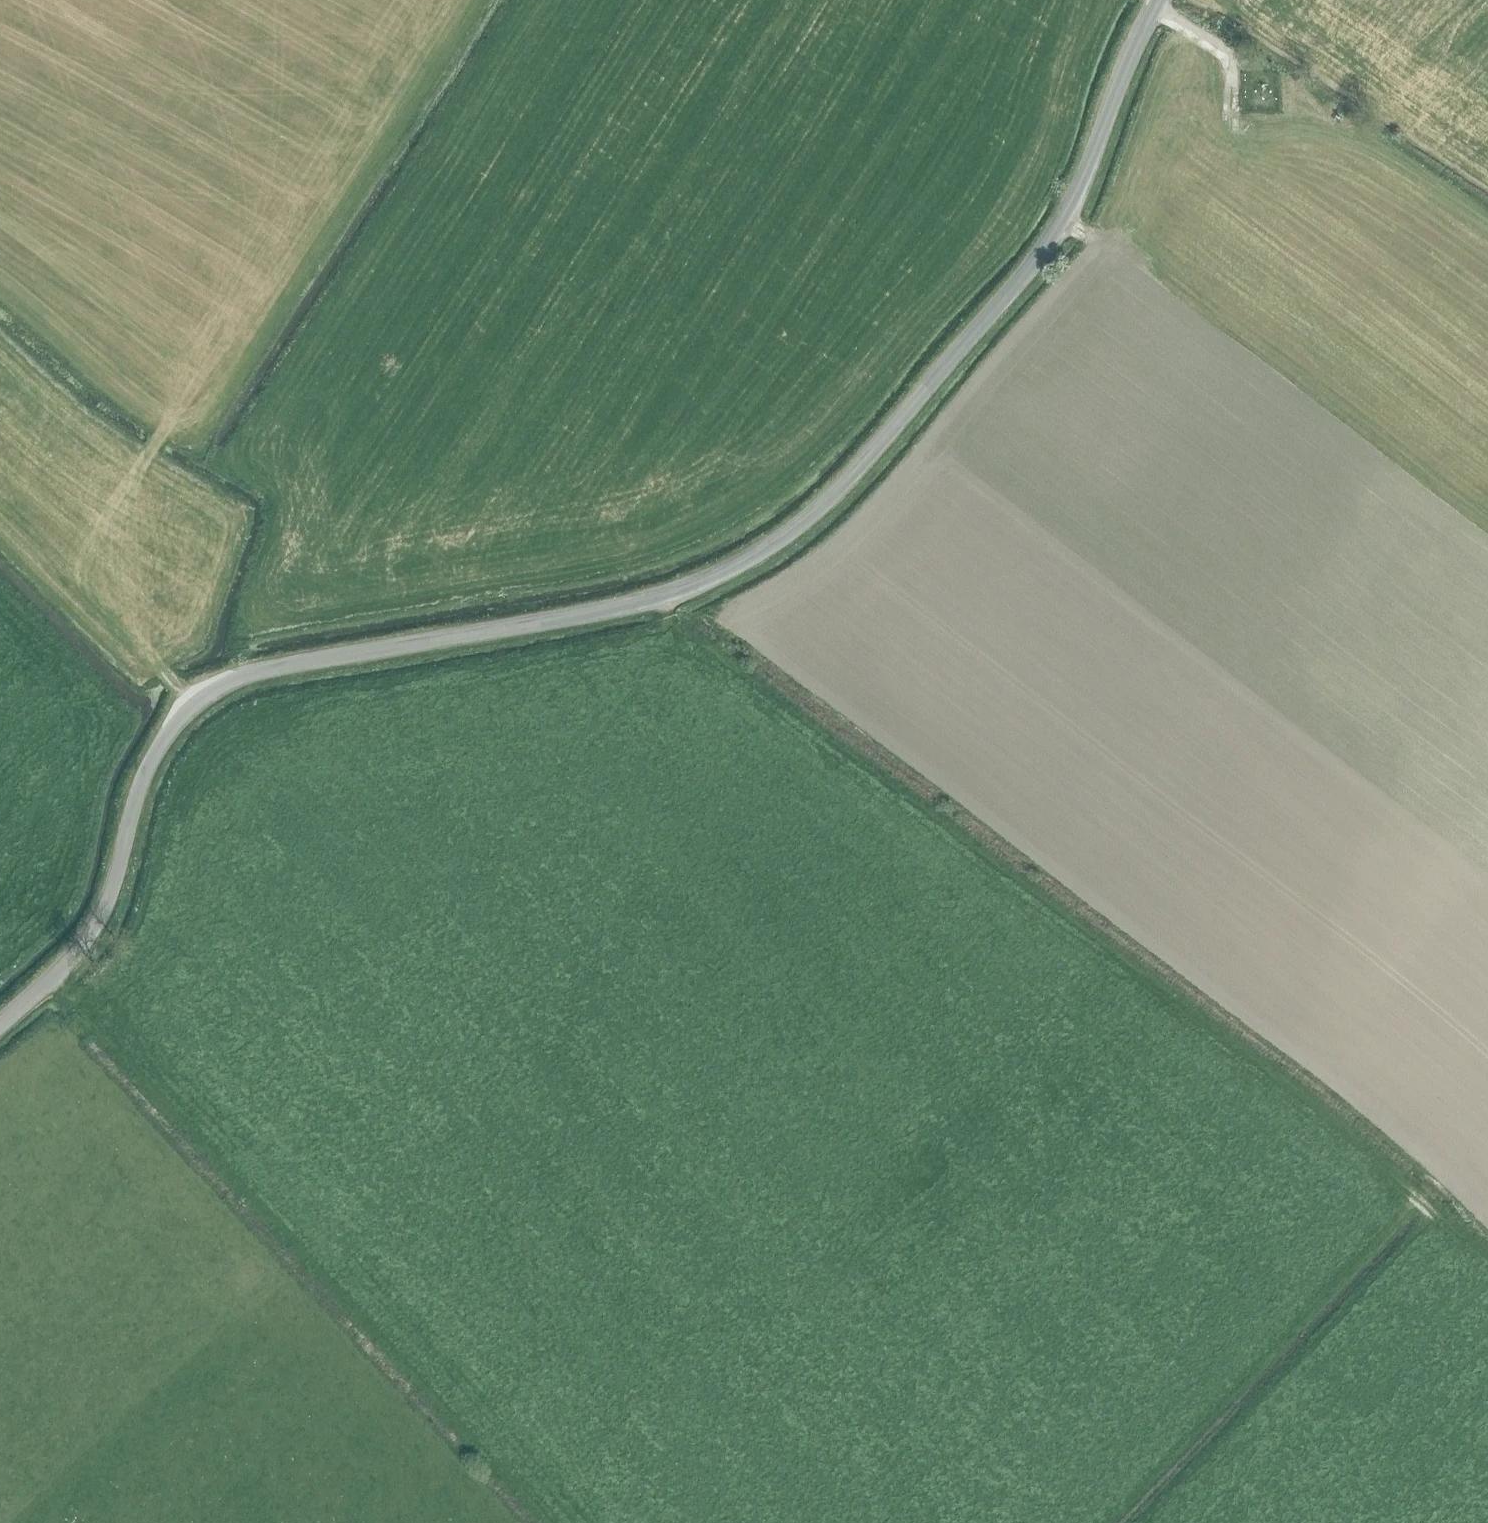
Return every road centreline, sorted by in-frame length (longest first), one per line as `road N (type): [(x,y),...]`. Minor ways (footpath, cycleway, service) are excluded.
road 1 (unclassified): [(0,1030),(86,940),(143,772),(171,730),(210,694),(261,670),(628,605),(706,581),(775,542),(839,489),(1036,259),(1062,217),(1157,0)]

